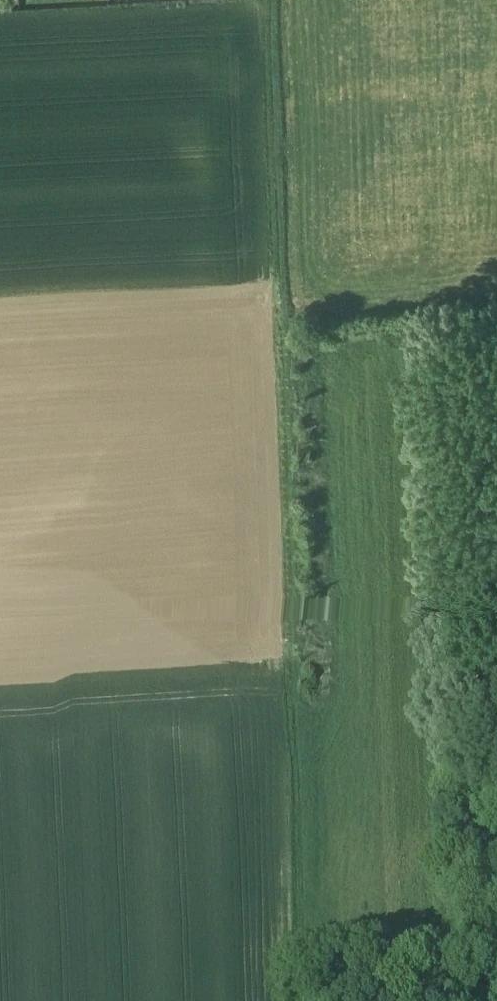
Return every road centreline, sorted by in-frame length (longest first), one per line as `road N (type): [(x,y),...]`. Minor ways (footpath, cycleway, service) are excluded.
road 1 (track): [(273,32),(308,1000)]

